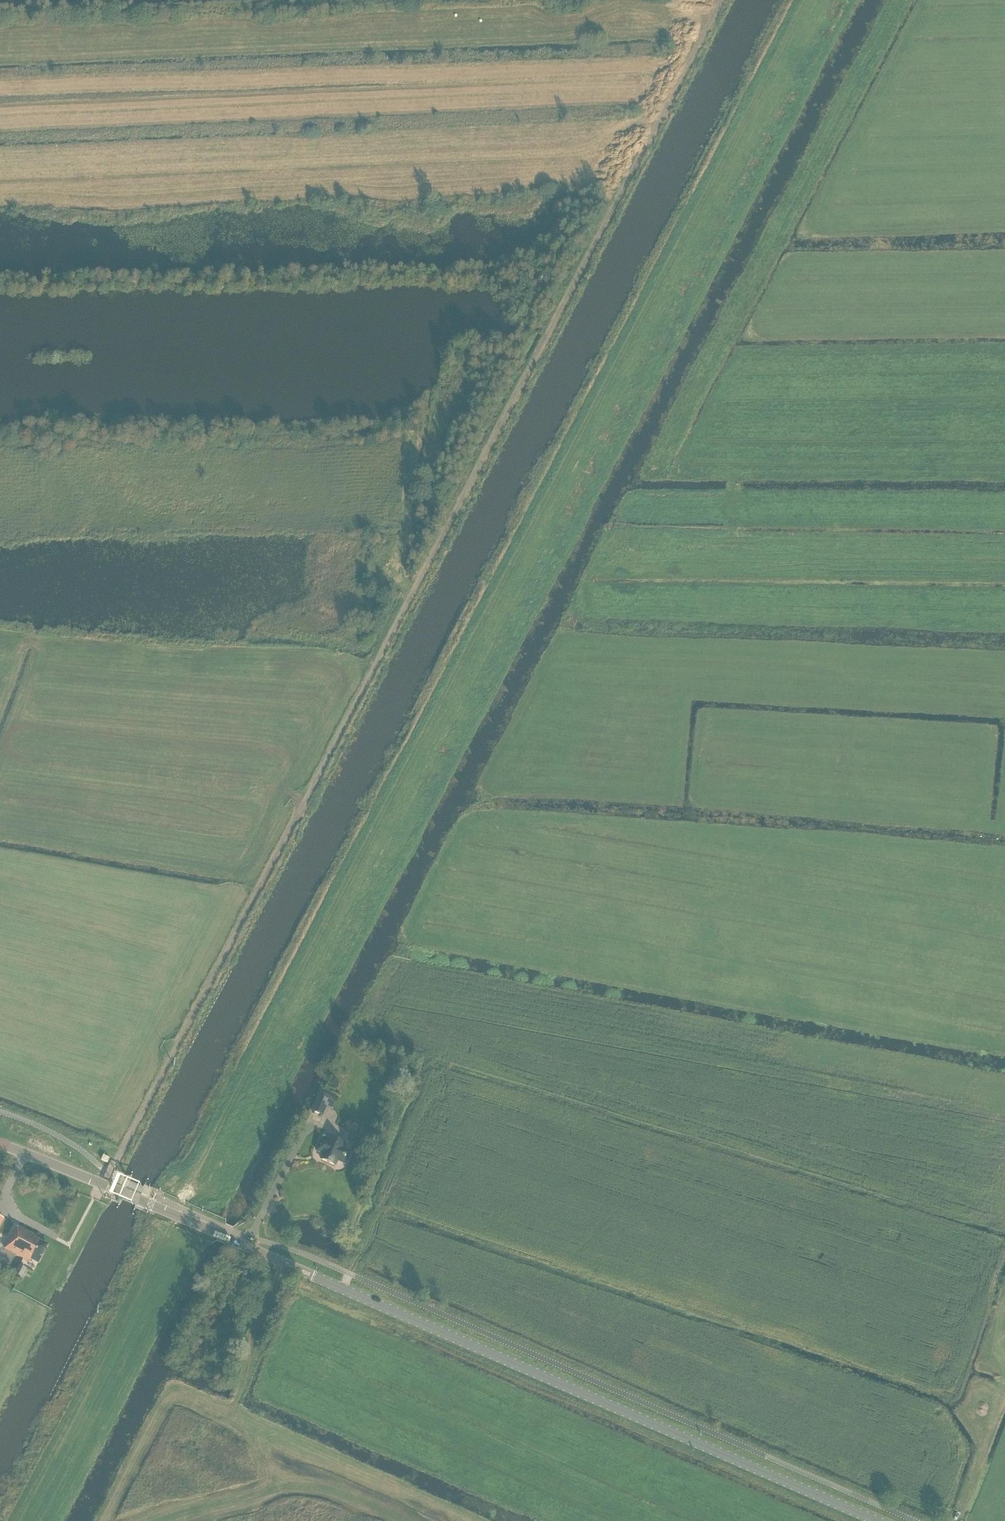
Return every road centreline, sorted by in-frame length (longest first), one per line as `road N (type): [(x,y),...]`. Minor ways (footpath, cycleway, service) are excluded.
road 1 (track): [(103,1184),(720,0)]
road 2 (secondary): [(867,1520),(0,1144)]

